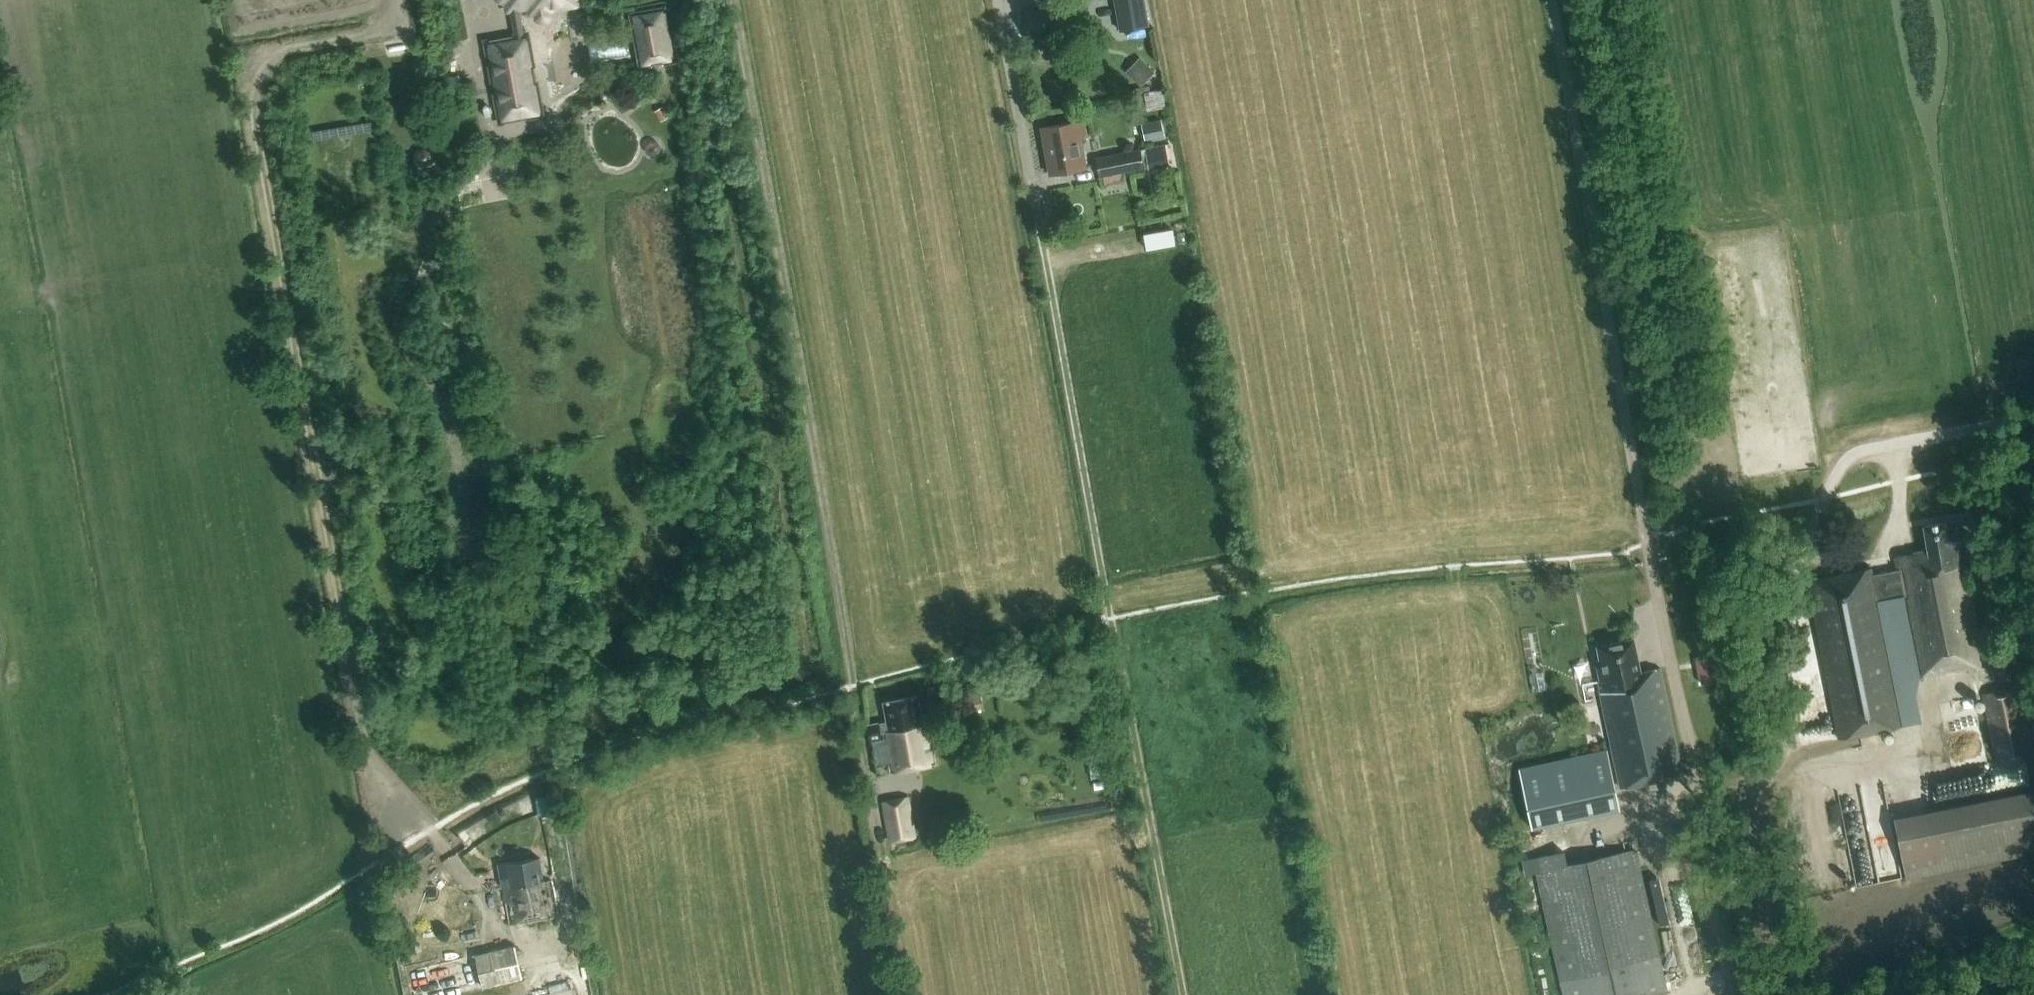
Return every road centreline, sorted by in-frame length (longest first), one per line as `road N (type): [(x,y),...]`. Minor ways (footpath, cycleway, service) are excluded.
road 1 (track): [(457,0),(245,66),(367,764),(493,914)]
road 2 (track): [(1546,0),(1700,832),(1727,837)]
road 3 (track): [(1029,182),(1180,994)]
road 4 (track): [(730,0),(853,685)]

